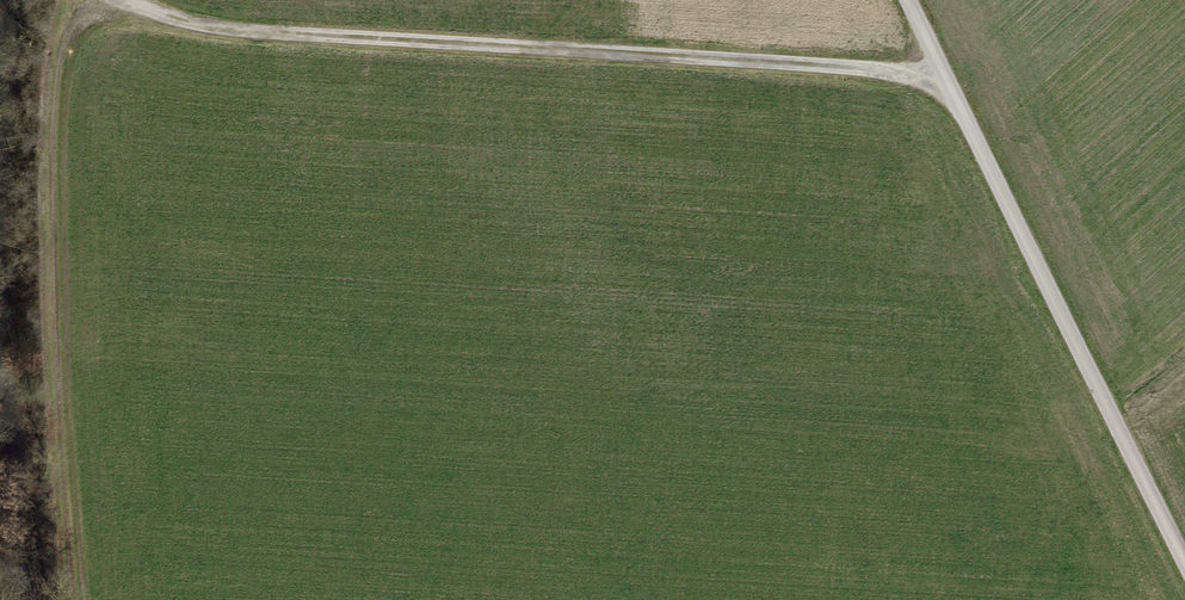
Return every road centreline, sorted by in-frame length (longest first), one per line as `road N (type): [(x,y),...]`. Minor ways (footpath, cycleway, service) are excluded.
road 1 (track): [(944,70),(238,27),(140,0)]
road 2 (unclassified): [(909,0),(1184,558)]
road 3 (track): [(78,0),(58,77),(50,220),(83,599)]

